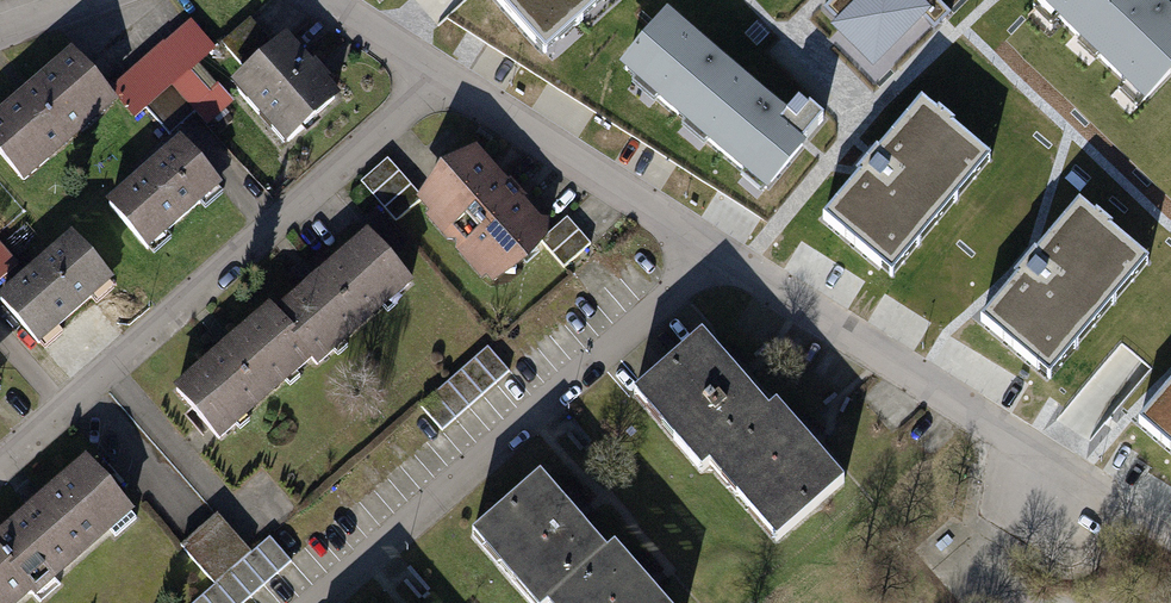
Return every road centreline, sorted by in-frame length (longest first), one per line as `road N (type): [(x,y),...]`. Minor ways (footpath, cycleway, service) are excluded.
road 1 (residential): [(0,466),(408,110),(435,70)]
road 2 (residential): [(705,245),(681,286),(320,602)]
road 3 (residential): [(705,245),(838,320),(962,414),(1048,497)]
road 4 (residential): [(435,70),(705,245)]
road 5 (residential): [(324,0),(435,70)]

